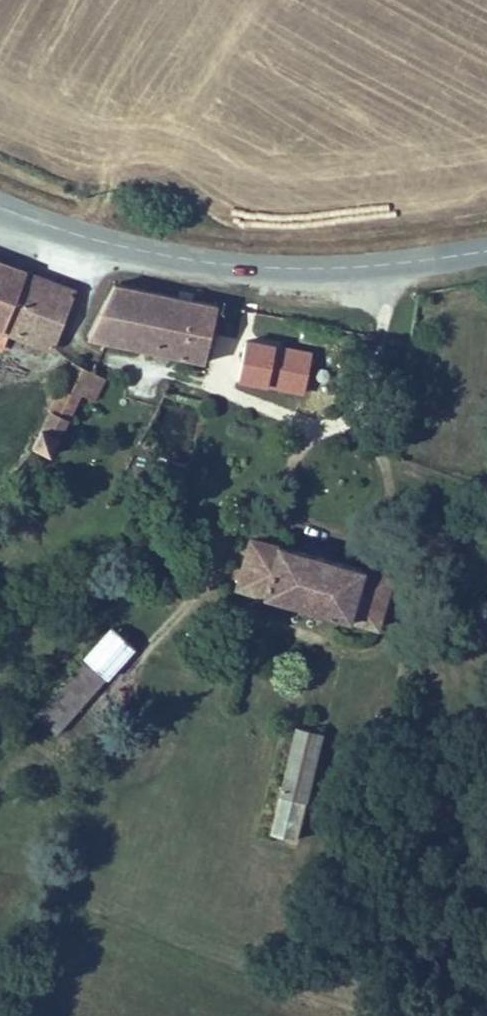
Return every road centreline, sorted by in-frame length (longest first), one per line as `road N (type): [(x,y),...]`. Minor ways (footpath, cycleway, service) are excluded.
road 1 (tertiary): [(0,209),(97,243),(203,264),(375,266),(486,251)]

